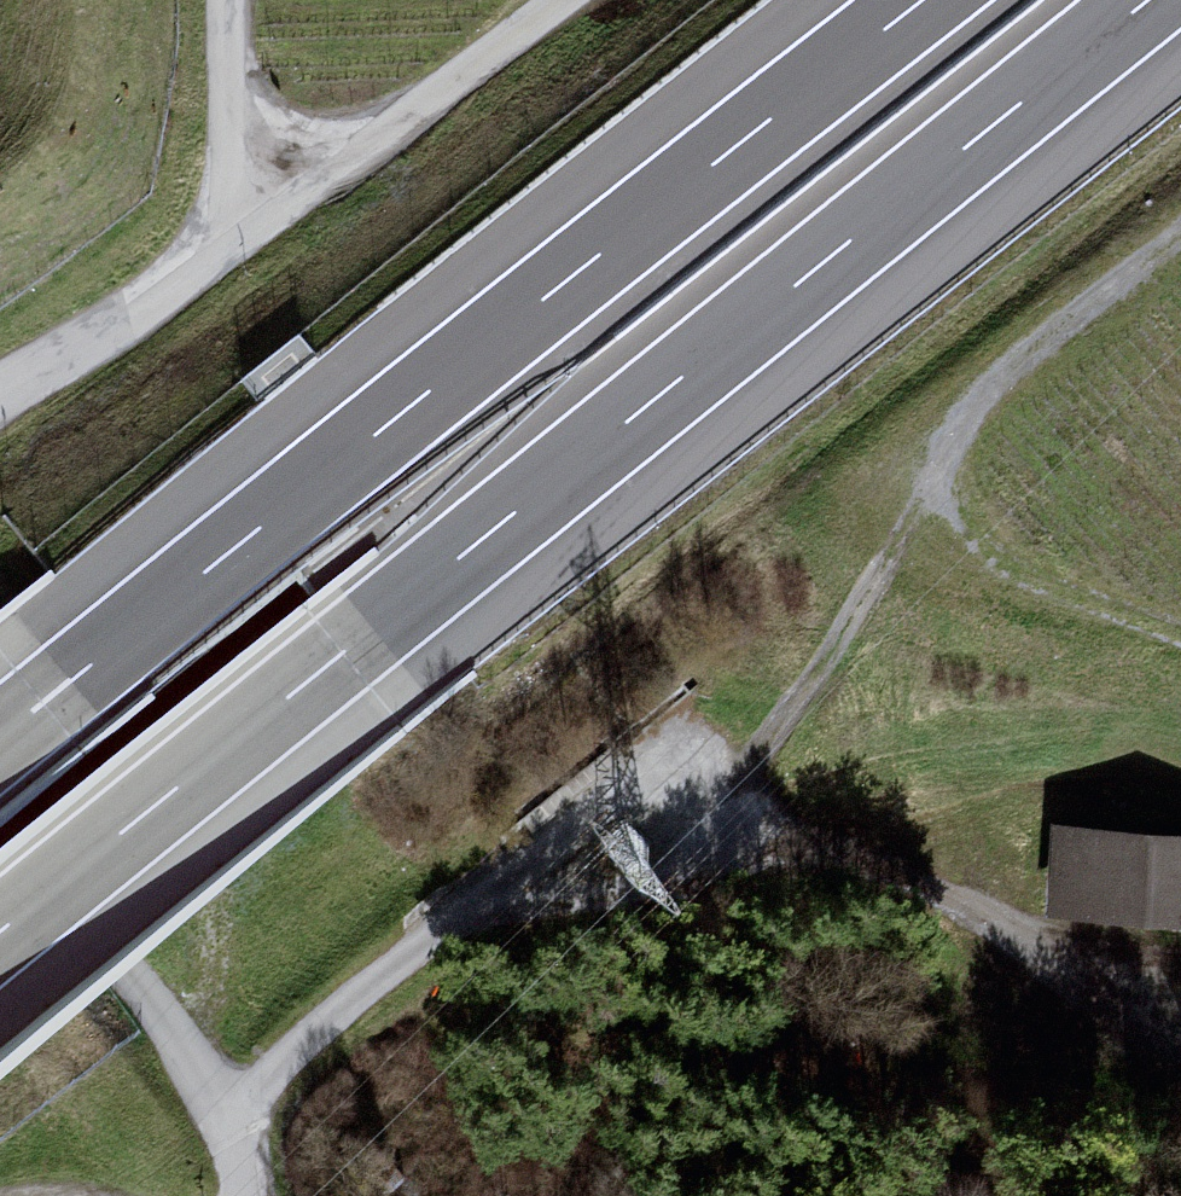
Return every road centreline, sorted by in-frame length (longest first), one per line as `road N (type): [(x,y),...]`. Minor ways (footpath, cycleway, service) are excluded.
road 1 (motorway): [(0,932),(1152,0)]
road 2 (motorway): [(920,0),(0,737)]
road 3 (track): [(1180,1047),(1118,1018),(1022,944),(920,884),(831,852),(729,829),(599,840),(499,889),(225,1113)]
road 4 (track): [(1180,236),(993,382),(944,452),(944,487),(964,526),(998,555),(1180,635)]
road 5 (track): [(250,1195),(225,1113),(196,1057),(0,804)]
road 6 (track): [(729,829),(754,758),(836,643),(944,452)]
road 7 (track): [(557,0),(274,209)]
road 8 (track): [(0,400),(139,311),(274,209)]
road 9 (unclassified): [(230,0),(242,142),(274,209)]

